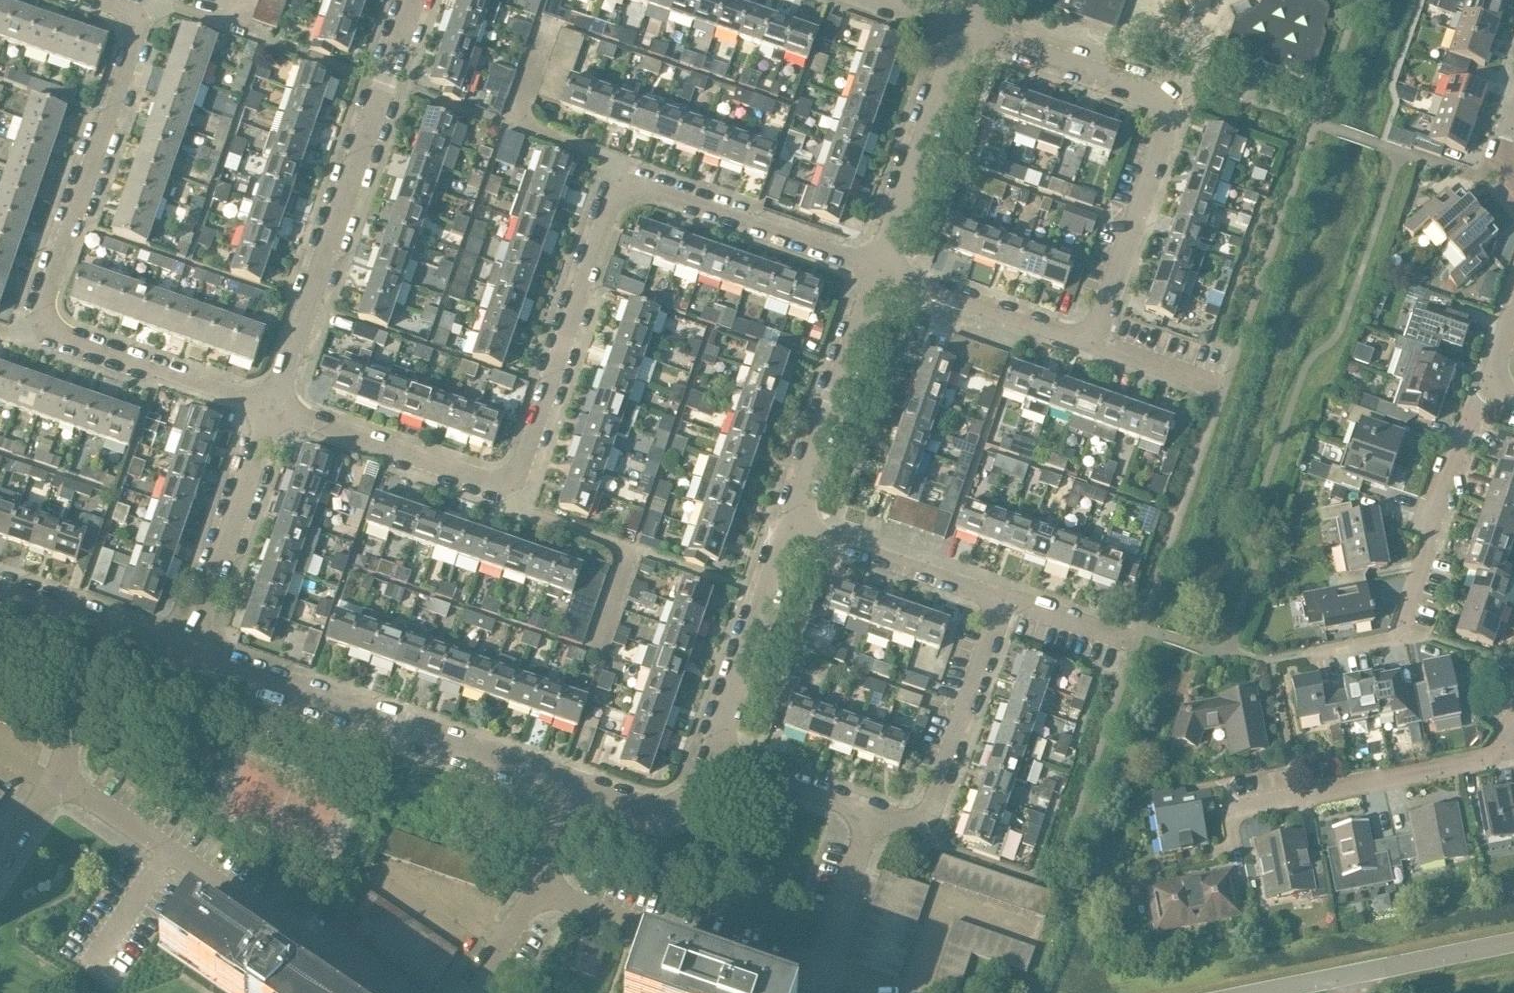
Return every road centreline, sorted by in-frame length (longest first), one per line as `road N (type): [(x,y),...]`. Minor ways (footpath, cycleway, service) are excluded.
road 1 (residential): [(273,412),(516,492),(616,180),(879,269)]
road 2 (residential): [(273,412),(34,334),(140,21),(82,0)]
road 3 (residential): [(1093,347),(1176,100),(960,34)]
road 4 (residential): [(873,815),(820,968),(792,979),(539,887)]
road 5 (residential): [(273,412),(406,0)]
road 6 (unclassified): [(573,786),(187,652)]
road 7 (residential): [(378,992),(58,776)]
road 8 (residential): [(1299,655),(1390,642),(1400,628),(1473,406),(1487,387)]
road 9 (residential): [(1228,811),(1480,763),(1494,756),(1513,715)]
road 10 (residential): [(873,815),(902,824),(931,809),(1007,594)]
road 11 (unclassified): [(791,527),(879,269)]
road 12 (residential): [(187,652),(273,412)]
road 13 (unclassified): [(1264,992),(1513,943)]
road 14 (unclassified): [(879,269),(960,34)]
road 15 (unclassified): [(712,756),(791,527)]
road 16 (residential): [(1093,347),(879,269)]
road 17 (residential): [(1007,594),(791,527)]
road 18 (unclassified): [(573,786),(655,811),(677,809),(694,795),(712,756)]
road 19 (residential): [(712,756),(873,815)]
road 20 (residential): [(109,626),(58,776)]
road 21 (residential): [(1216,392),(1093,347)]
road 22 (residential): [(539,887),(467,992)]
road 23 (residential): [(1122,630),(1007,594)]

